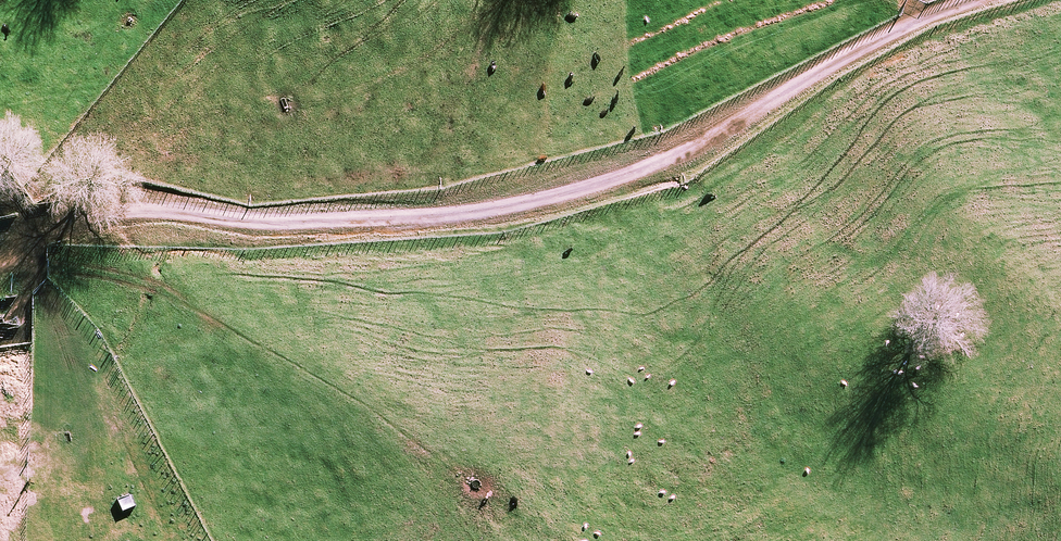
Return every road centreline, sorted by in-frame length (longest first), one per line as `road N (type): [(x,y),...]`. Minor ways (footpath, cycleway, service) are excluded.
road 1 (track): [(869,48),(496,229),(17,240)]
road 2 (track): [(996,0),(869,48)]

